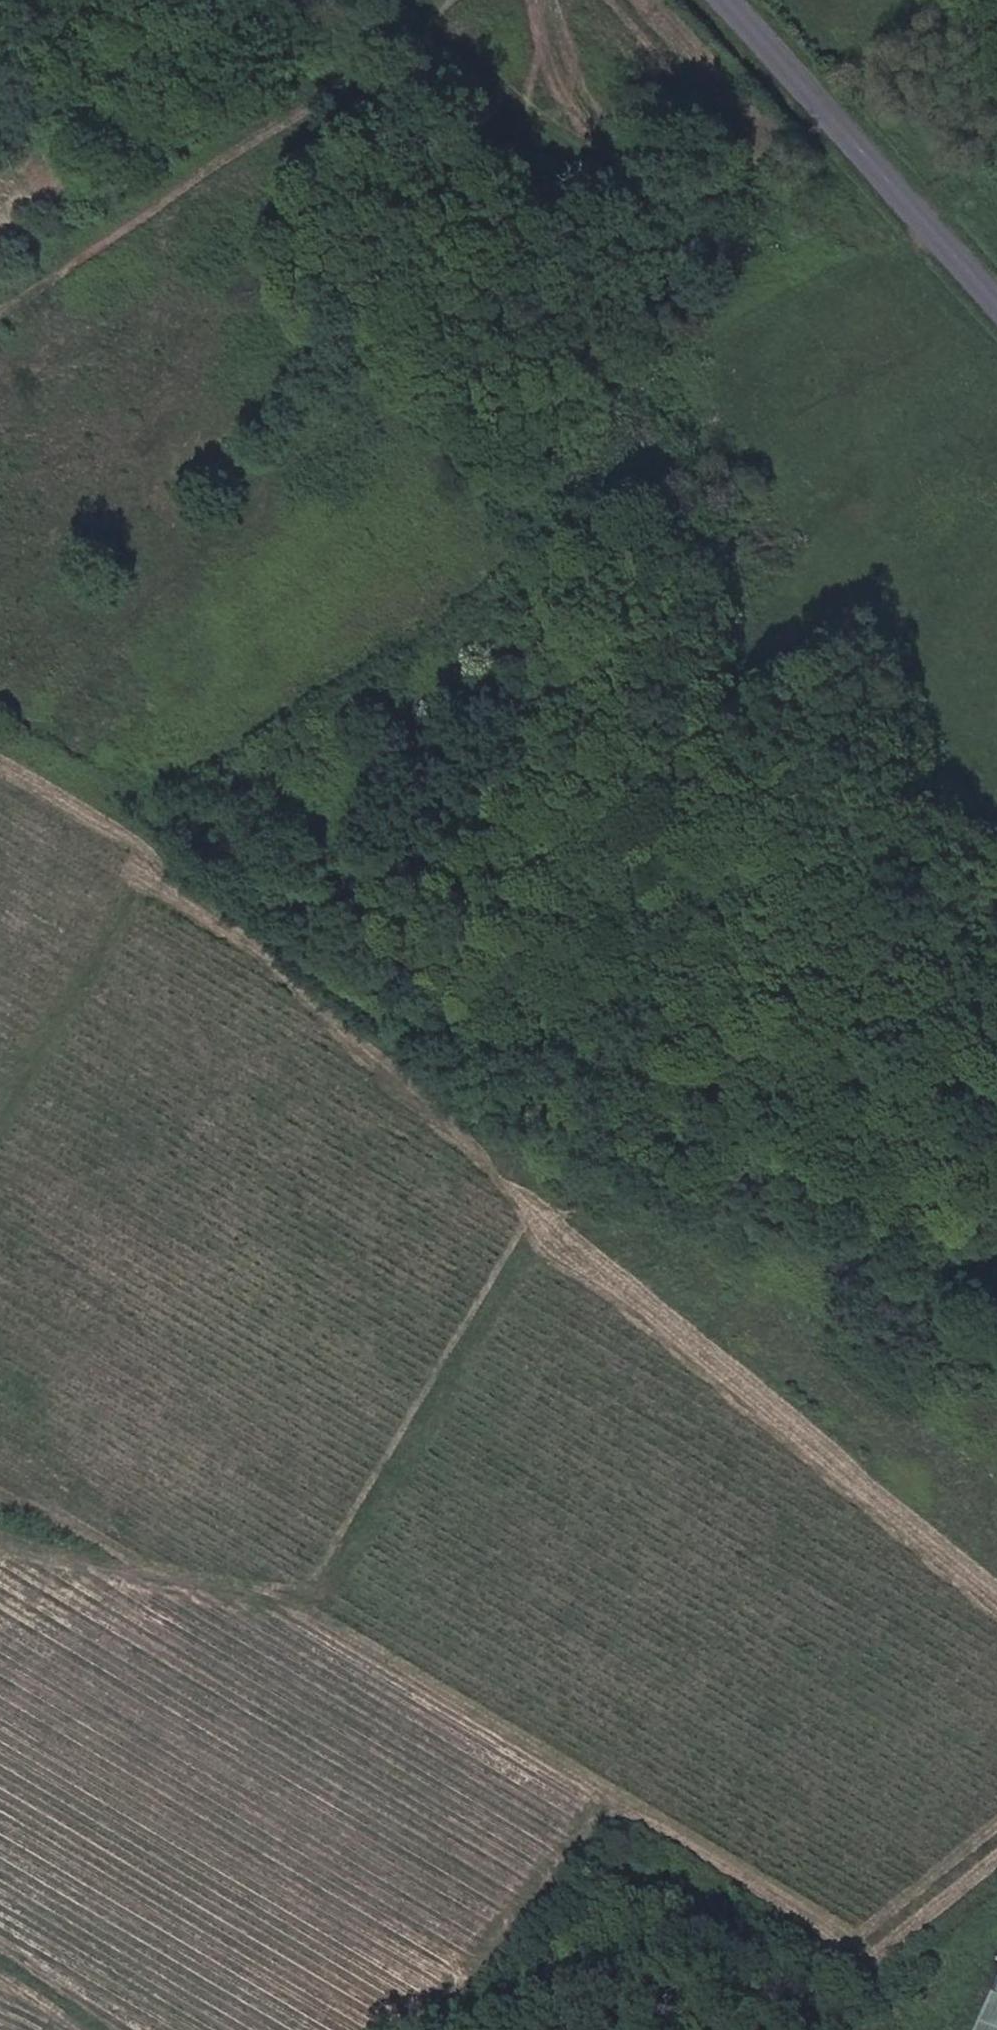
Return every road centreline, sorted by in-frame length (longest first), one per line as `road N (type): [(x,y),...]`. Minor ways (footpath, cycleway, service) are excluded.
road 1 (tertiary): [(720,0),(996,300)]

